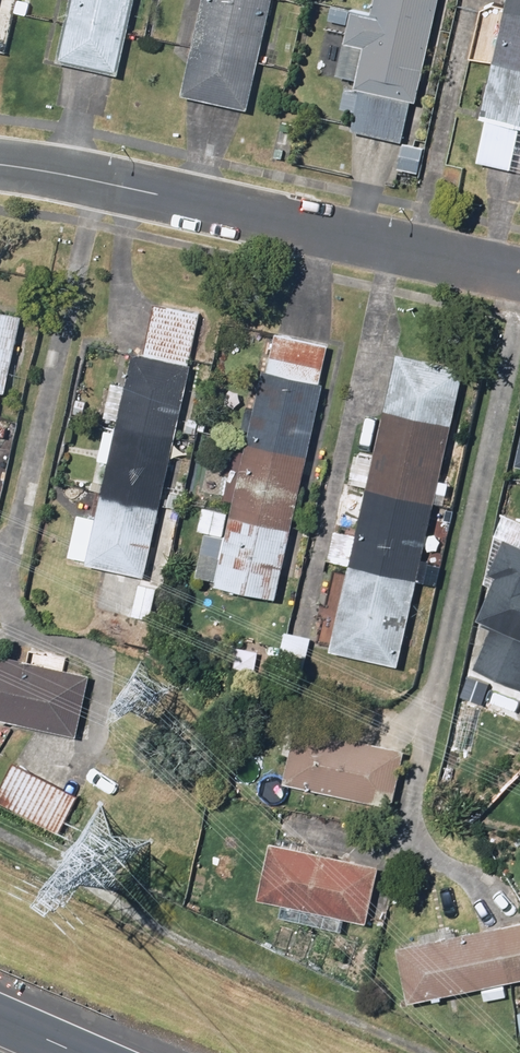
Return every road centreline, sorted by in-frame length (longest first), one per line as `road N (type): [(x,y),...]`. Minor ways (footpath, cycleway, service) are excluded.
road 1 (residential): [(0,165),(519,272)]

